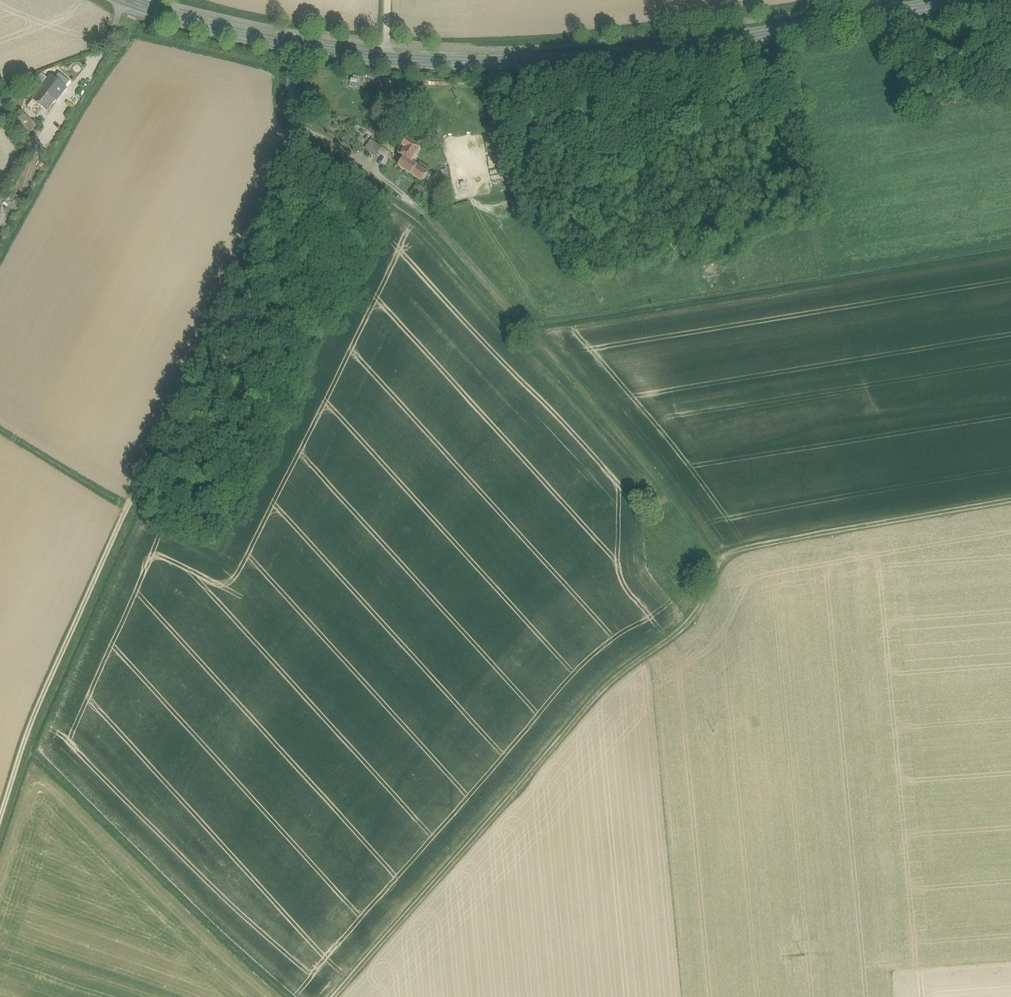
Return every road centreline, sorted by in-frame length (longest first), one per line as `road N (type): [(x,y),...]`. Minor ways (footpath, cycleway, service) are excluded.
road 1 (track): [(292,50),(286,101),(300,129),(416,205),(654,470),(713,557),(1010,501)]
road 2 (secondary): [(124,0),(292,50),(458,66),(621,58),(963,0)]
road 3 (track): [(0,804),(19,744),(300,129)]
road 4 (track): [(713,557),(700,613),(605,685),(334,996)]

